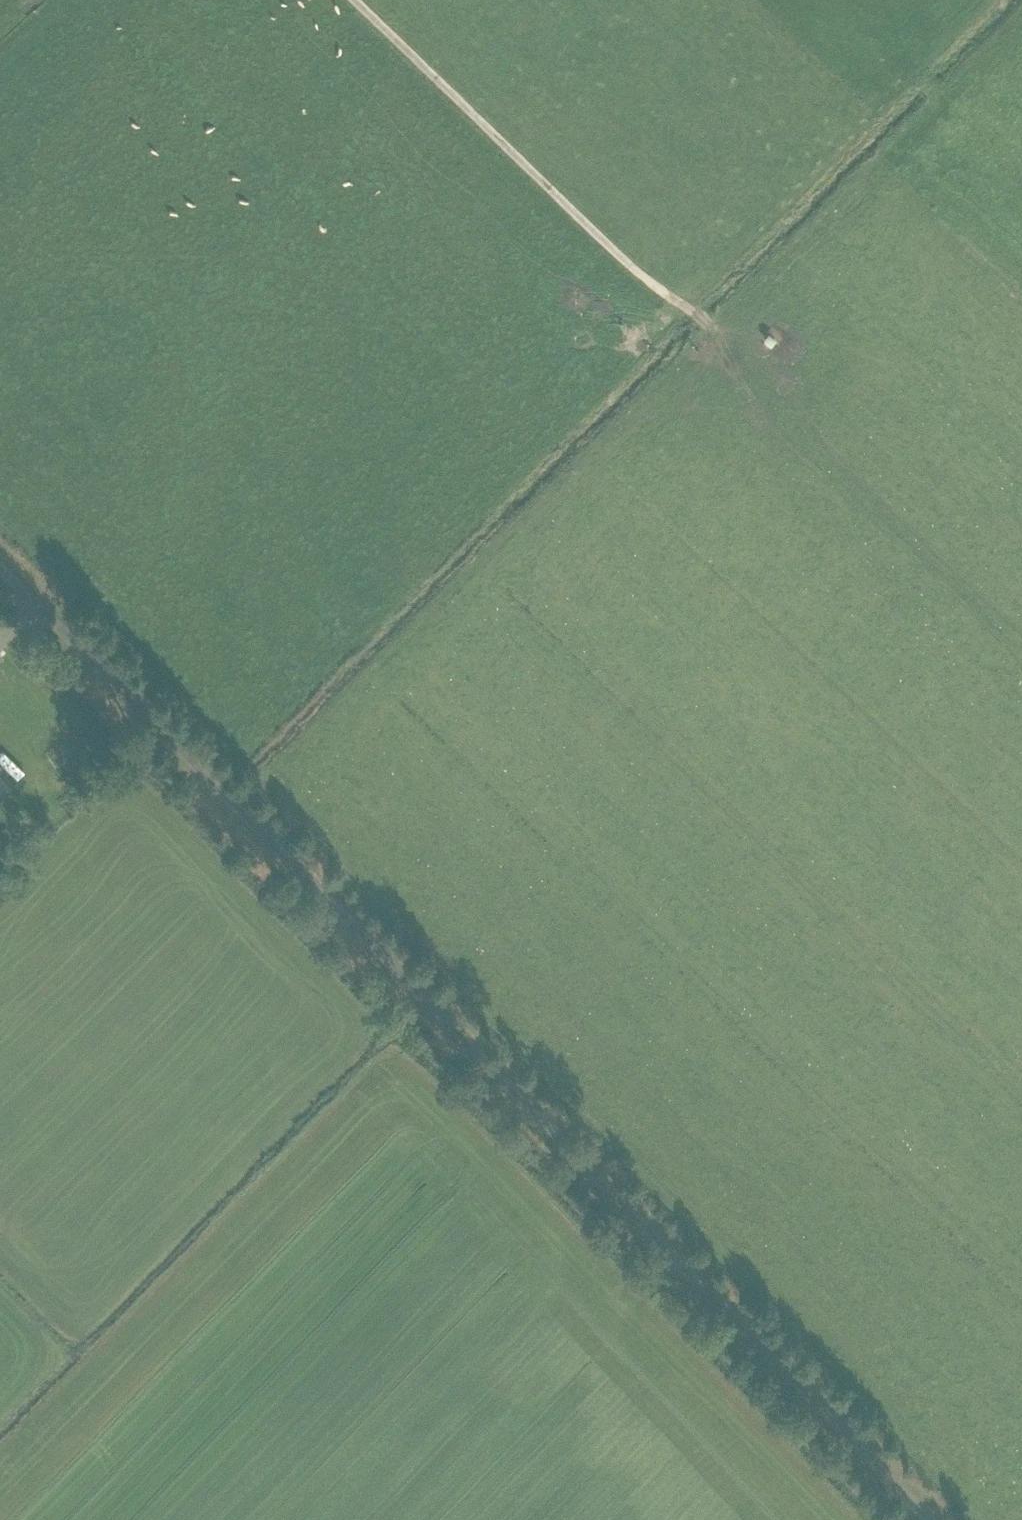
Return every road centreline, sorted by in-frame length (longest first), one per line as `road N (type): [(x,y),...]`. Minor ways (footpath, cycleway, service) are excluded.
road 1 (unclassified): [(929,1519),(0,568)]

